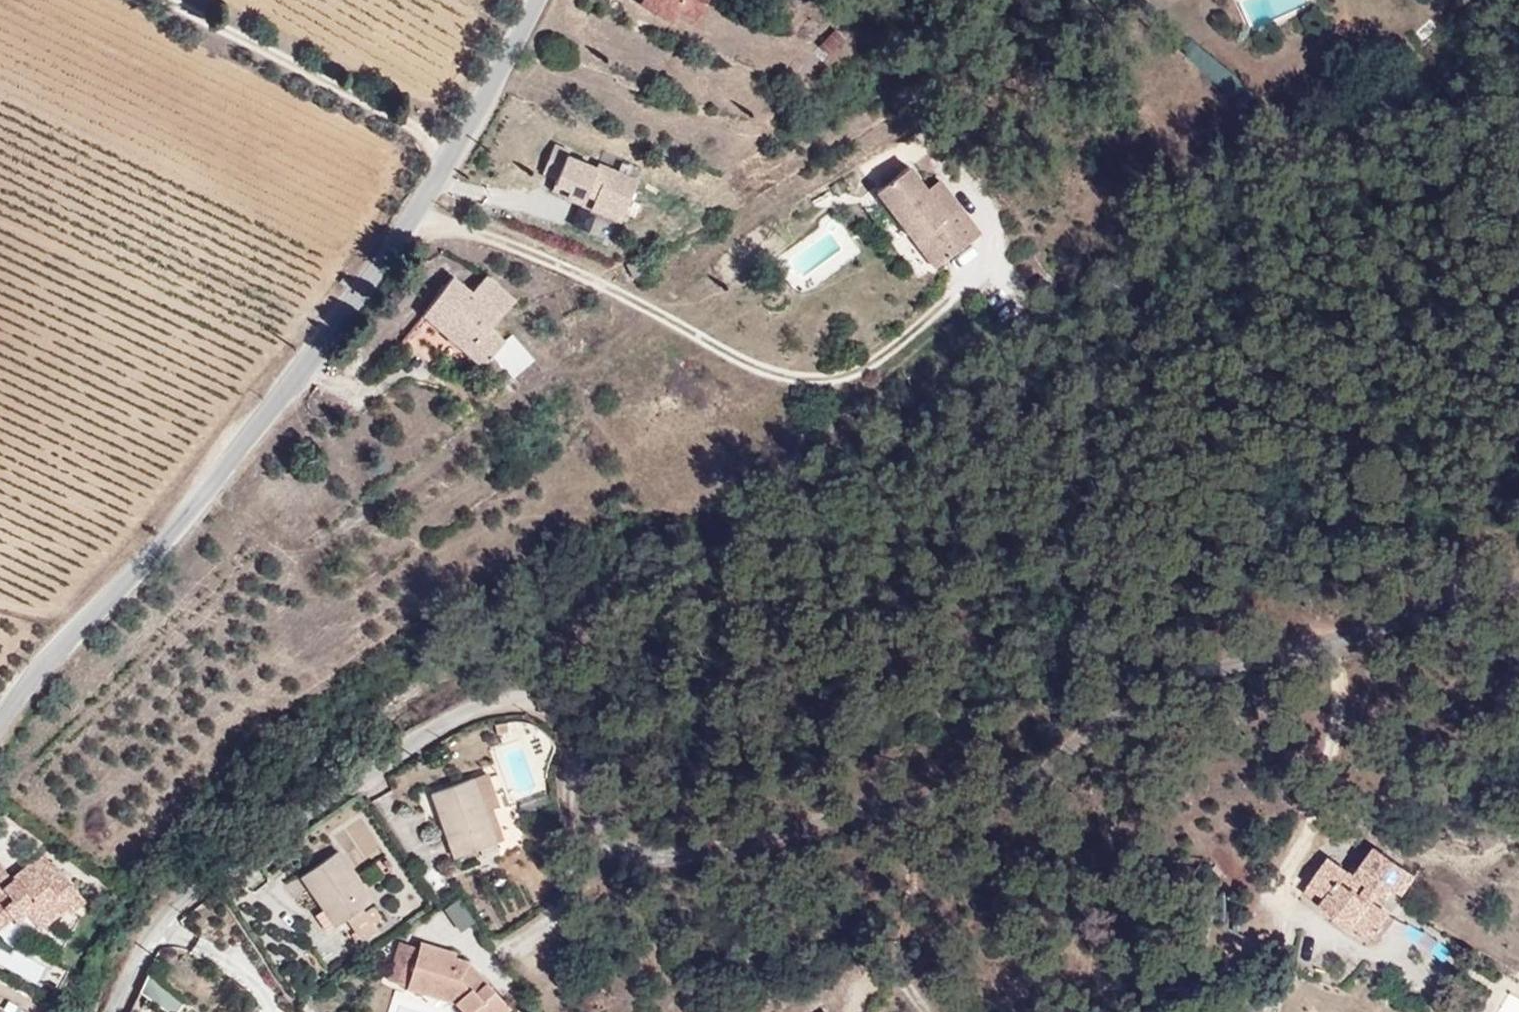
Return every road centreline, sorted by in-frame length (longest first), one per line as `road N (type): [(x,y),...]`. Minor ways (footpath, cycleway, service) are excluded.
road 1 (residential): [(109,1011),(144,936),(216,872),(446,722),(494,702),(528,695),(557,705),(571,733),(576,812),(600,835),(657,853),(718,846),(899,792),(1251,662),(1518,584)]
road 2 (residential): [(539,0),(457,147),(278,388),(196,496),(0,716)]

